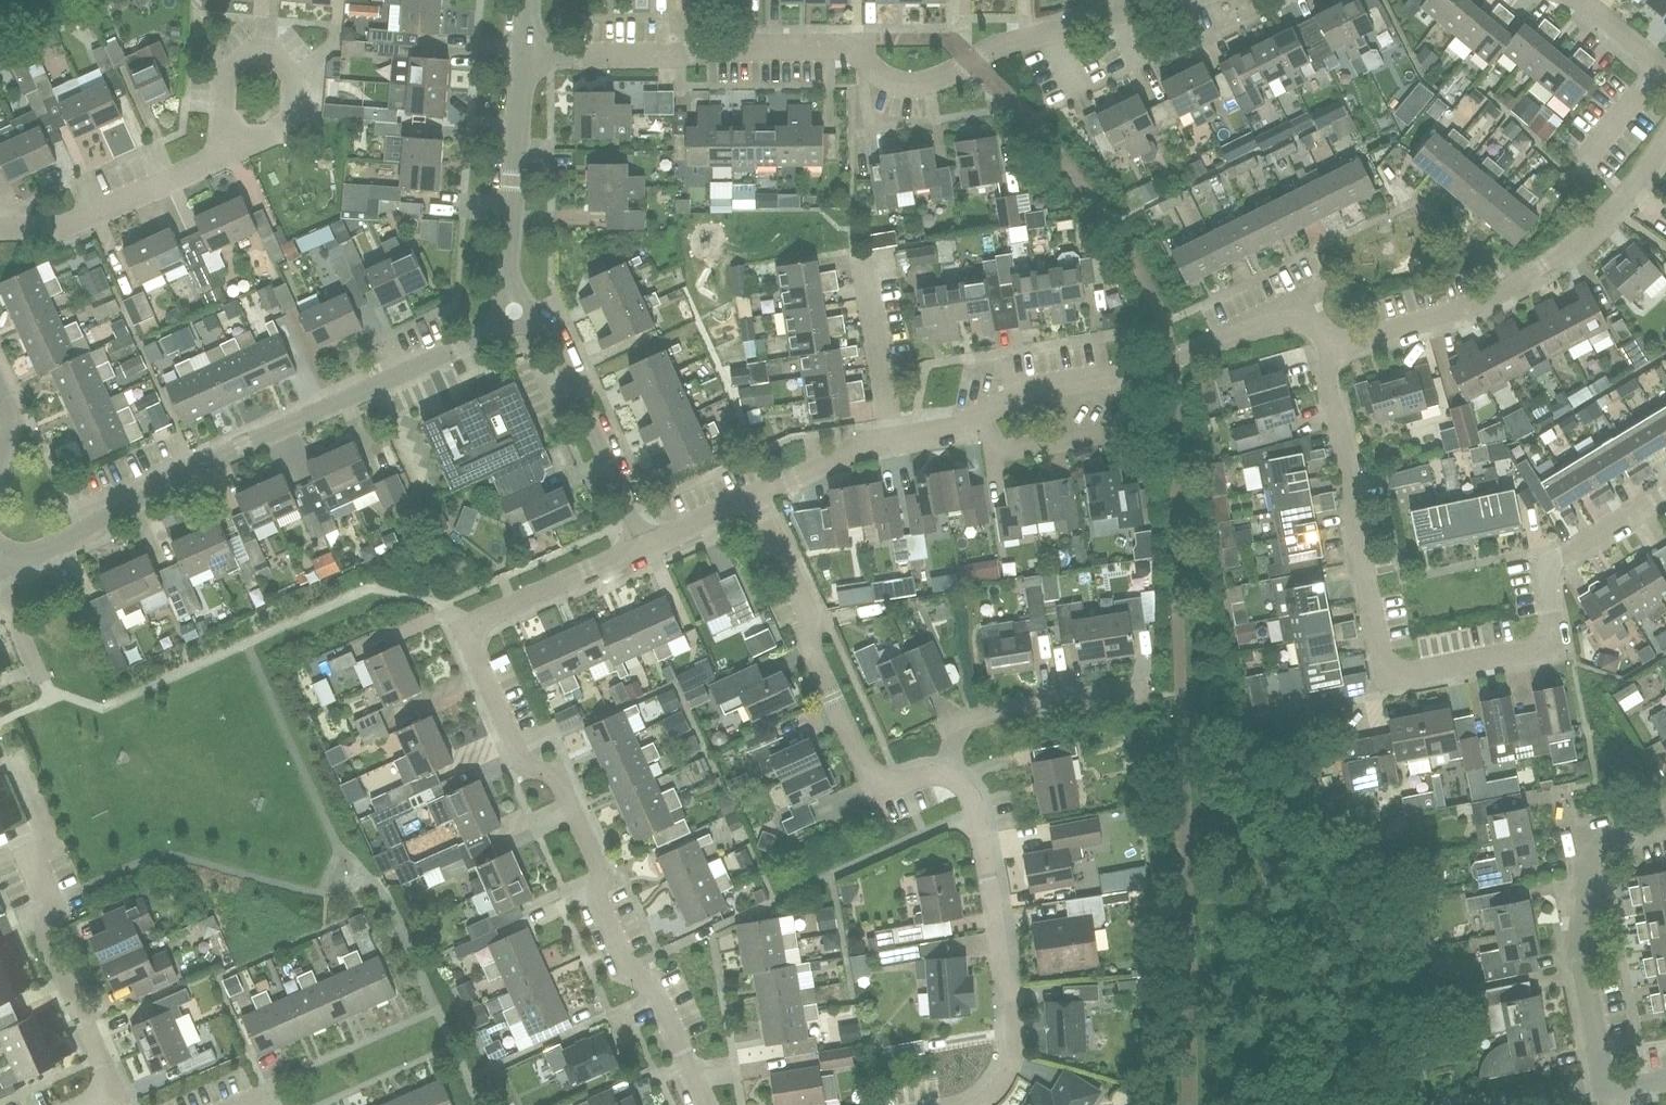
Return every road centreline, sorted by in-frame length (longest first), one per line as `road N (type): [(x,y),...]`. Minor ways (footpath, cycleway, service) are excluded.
road 1 (residential): [(706,1104),(652,988),(624,960),(557,775),(523,763),(462,625),(645,546)]
road 2 (residential): [(1665,491),(1543,564),(1555,643),(1384,678),(1326,350)]
road 3 (residential): [(521,52),(854,48),(879,77),(908,81),(1023,38),(1178,0)]
road 4 (residential): [(501,324),(29,554),(0,558)]
road 5 (residential): [(1326,350),(1432,319),(1518,282),(1615,212),(1665,136)]
road 6 (residential): [(976,420),(1032,390),(1139,370),(1290,324),(1313,327),(1326,350)]
road 7 (residential): [(113,1093),(45,924),(50,903),(29,857),(54,846),(18,755)]
road 8 (residential): [(941,772),(895,782),(856,751),(814,653),(813,621),(758,493)]
road 9 (residential): [(976,1104),(1011,1065),(1013,1001),(974,801),(941,772)]
road 10 (residential): [(1602,1086),(1578,948),(1589,837),(1665,816)]
road 11 (residential): [(645,546),(556,340),(535,323),(501,324)]
road 12 (residential): [(501,324),(521,52)]
road 13 (residential): [(0,227),(71,228),(243,135)]
road 14 (residential): [(941,772),(964,720),(980,713),(1148,691)]
road 15 (residential): [(896,434),(865,256)]
road 16 (residential): [(1119,432),(1003,450),(976,420)]
road 17 (residential): [(758,493),(896,434)]
road 18 (residential): [(1602,1086),(1454,1104)]
road 19 (residential): [(277,52),(246,50),(228,64),(224,117),(243,135)]
road 20 (residential): [(243,135),(265,137),(289,120),(293,71),(277,52)]
road 21 (residential): [(645,546),(758,493)]

